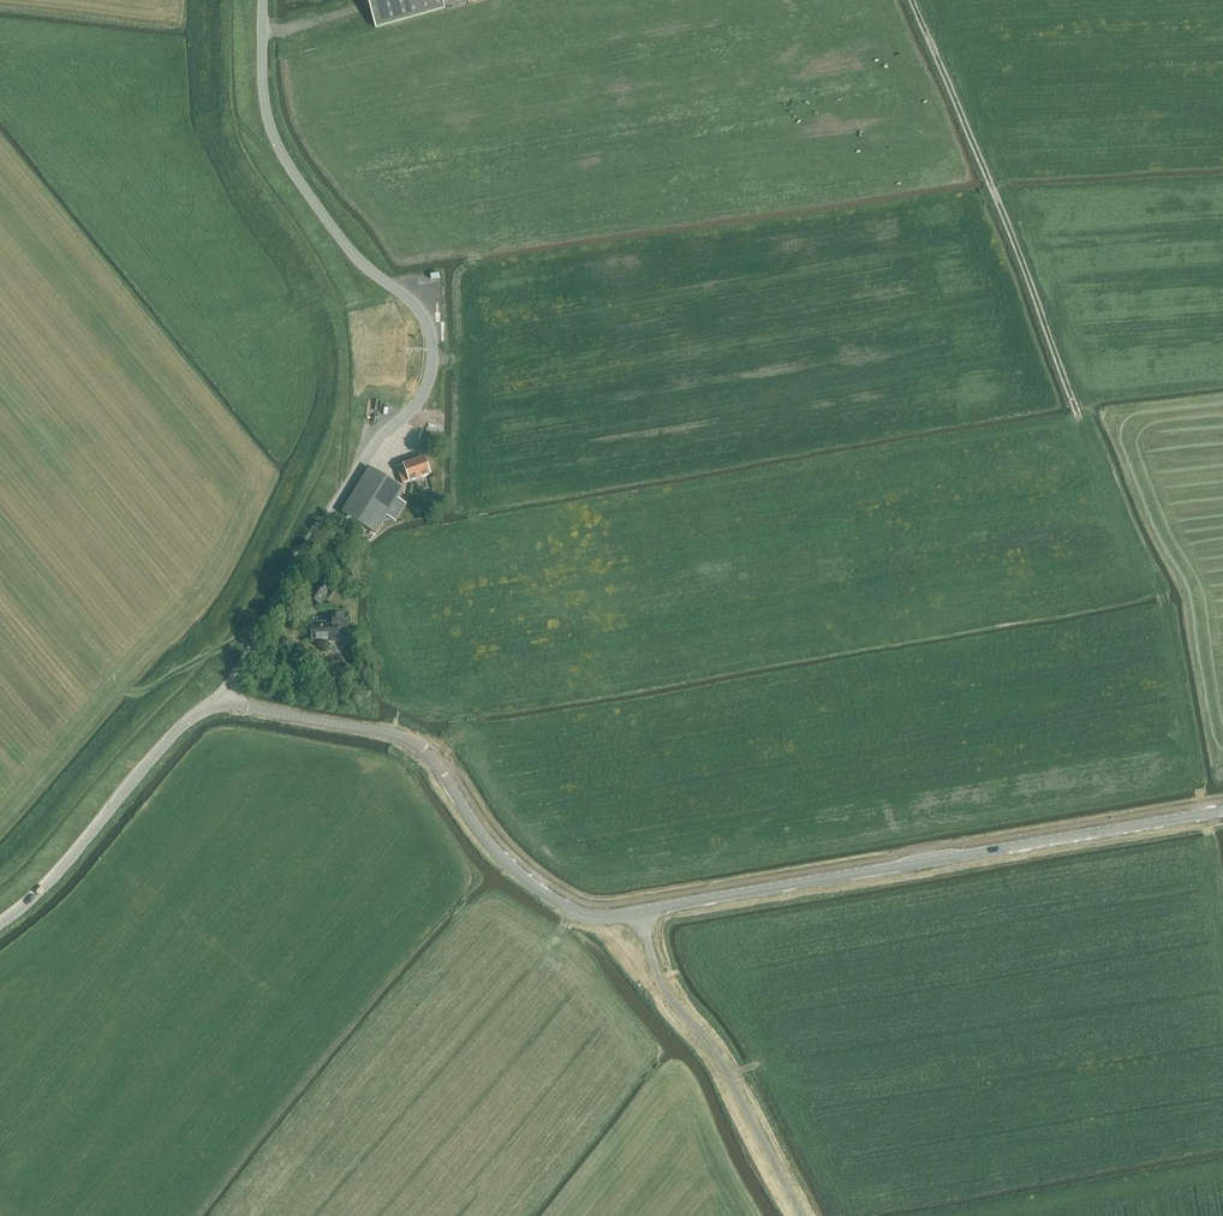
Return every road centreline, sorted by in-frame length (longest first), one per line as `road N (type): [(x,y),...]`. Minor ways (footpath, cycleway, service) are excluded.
road 1 (unclassified): [(218,705),(309,544),(382,436),(430,386),(432,359),(432,330),(418,310),(344,243),(287,163),(263,91),(266,0)]
road 2 (track): [(477,531),(476,362),(507,342),(993,193)]
road 3 (unclassified): [(640,913),(1222,811)]
road 4 (unclassified): [(640,913),(600,917),(556,902),(503,858),(430,756),(408,739),(218,705)]
road 5 (track): [(1079,414),(1162,600),(1215,884)]
road 6 (unclassified): [(0,923),(56,874),(182,723),(218,705)]
road 7 (track): [(1079,414),(993,193)]
road 8 (track): [(993,193),(914,0)]
road 9 (track): [(124,694),(139,693),(216,649),(192,624)]
road 10 (track): [(476,362),(465,361),(473,252)]

